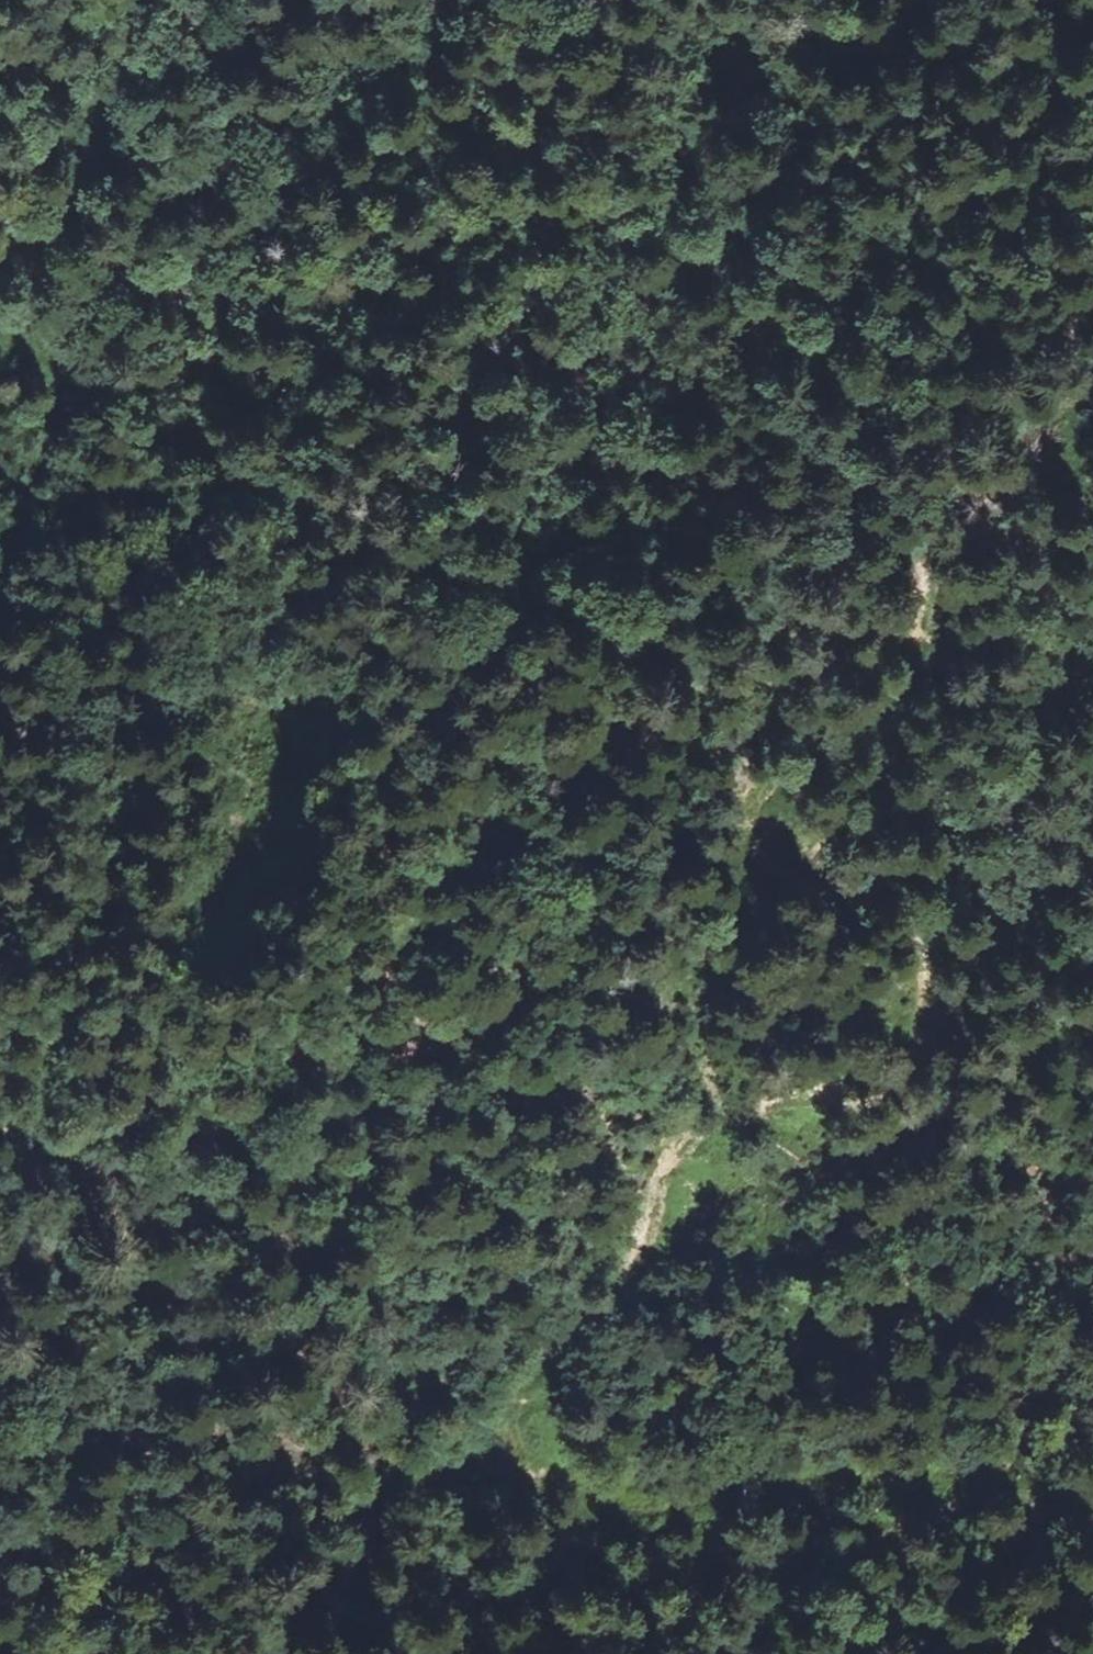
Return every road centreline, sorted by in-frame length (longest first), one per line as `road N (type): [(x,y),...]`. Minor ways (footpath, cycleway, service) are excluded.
road 1 (track): [(1092,1511),(1036,1494),(947,1494),(814,1547),(596,1570),(552,1531),(507,1449),(504,1399),(539,1344),(633,1259),(663,1170),(701,1131),(750,1109),(833,1095),(888,1065),(922,1018),(930,965),(901,913),(781,874),(751,827),(757,794),(908,664),(932,610),(921,544)]
road 2 (track): [(149,0),(139,79),(90,197),(0,264)]

